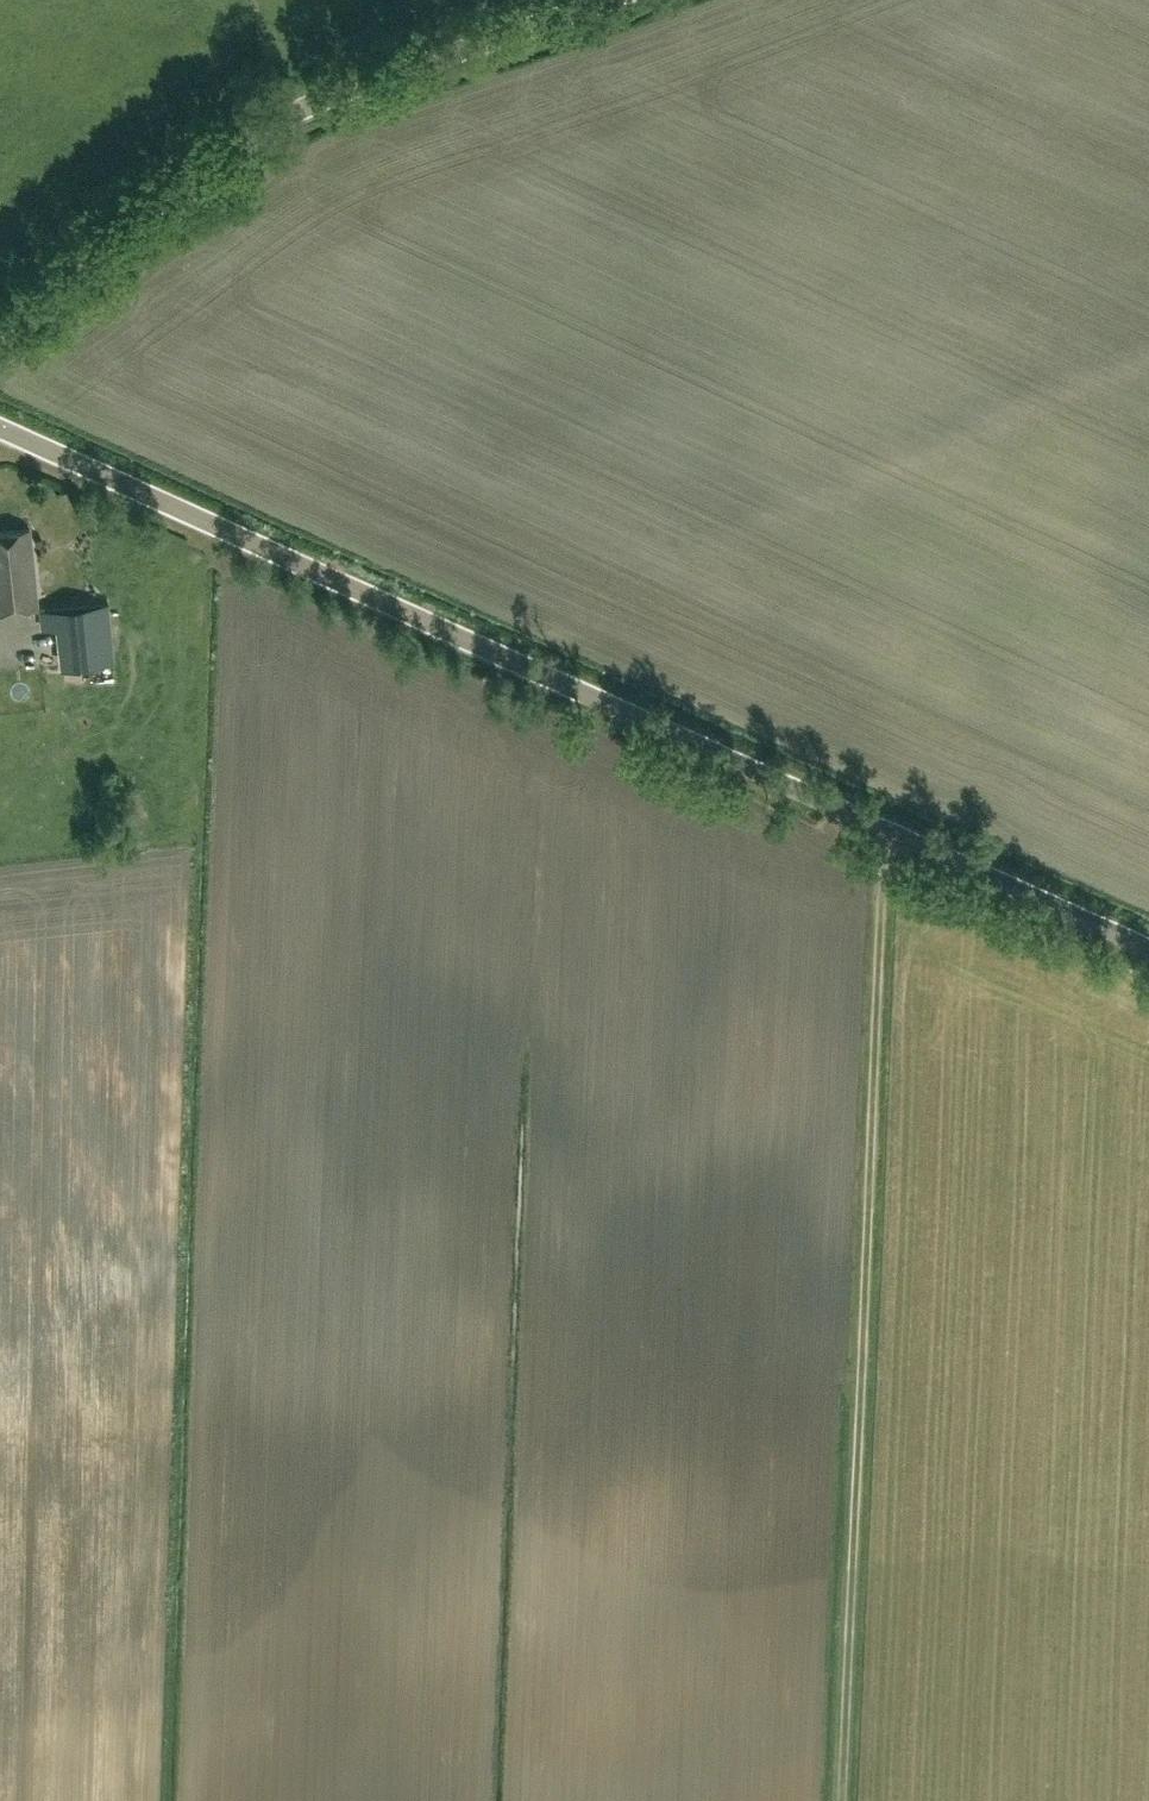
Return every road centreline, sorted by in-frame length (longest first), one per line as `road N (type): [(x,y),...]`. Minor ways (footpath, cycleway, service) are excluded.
road 1 (tertiary): [(1148,951),(0,431)]
road 2 (track): [(843,1800),(891,835)]
road 3 (unclassified): [(0,336),(180,195),(292,123),(614,0)]

